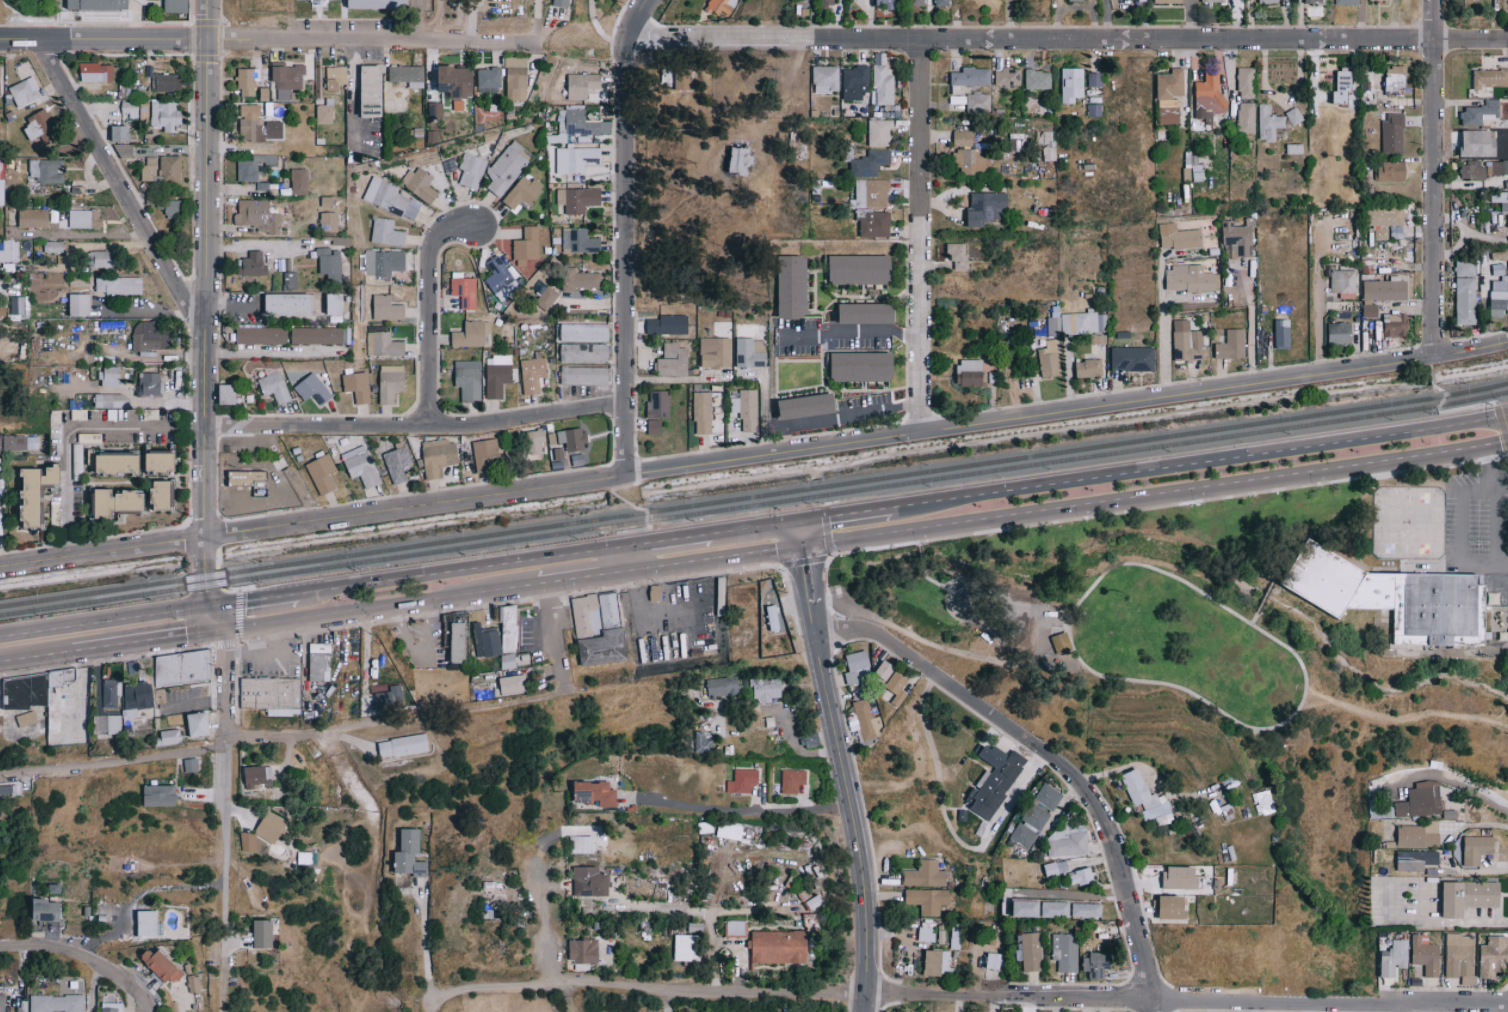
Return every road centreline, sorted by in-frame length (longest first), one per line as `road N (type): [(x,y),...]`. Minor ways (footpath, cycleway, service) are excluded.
road 1 (tertiary): [(202,537),(1507,342)]
road 2 (residential): [(428,989),(1507,1004)]
road 3 (residential): [(621,41),(1507,42)]
road 4 (secondary): [(1507,417),(802,521)]
road 5 (secondary): [(804,548),(1490,446)]
road 6 (residential): [(1154,998),(1120,850),(1087,788),(884,636),(860,630),(815,638)]
road 7 (secondary): [(802,521),(298,595)]
road 8 (tertiary): [(202,537),(211,41)]
road 9 (residential): [(626,475),(621,41)]
road 10 (residential): [(627,403),(487,421),(204,427)]
road 11 (residential): [(920,432),(922,43)]
road 12 (residential): [(227,1011),(225,636)]
road 13 (secondary): [(866,997),(859,853),(815,638)]
road 14 (residential): [(1434,357),(1436,0)]
road 15 (residential): [(203,335),(42,39)]
road 16 (residential): [(211,41),(532,41)]
road 17 (secondary): [(225,636),(542,588)]
road 18 (residential): [(0,777),(226,744)]
road 19 (residential): [(433,423),(436,245),(451,227),(474,224)]
road 20 (residential): [(0,39),(211,41)]
road 21 (secondary): [(206,608),(0,638)]
road 22 (tertiary): [(0,566),(202,537)]
road 23 (residential): [(0,940),(46,939),(75,952),(129,982),(151,1011)]
road 24 (secondary): [(634,574),(804,548)]
road 25 (secondary): [(74,657),(225,636)]

